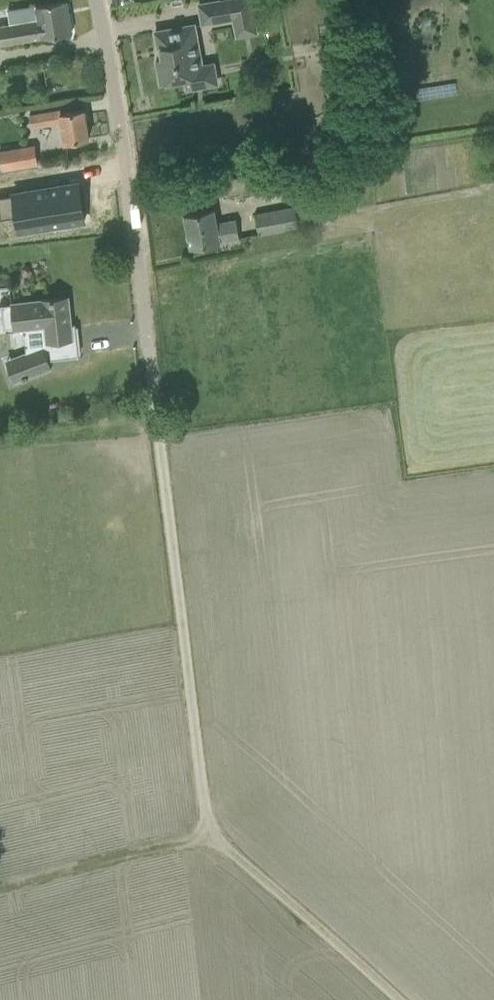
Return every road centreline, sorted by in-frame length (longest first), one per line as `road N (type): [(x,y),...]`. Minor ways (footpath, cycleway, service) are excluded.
road 1 (track): [(155,398),(204,826),(213,845),(390,999)]
road 2 (residential): [(155,398),(98,0)]

